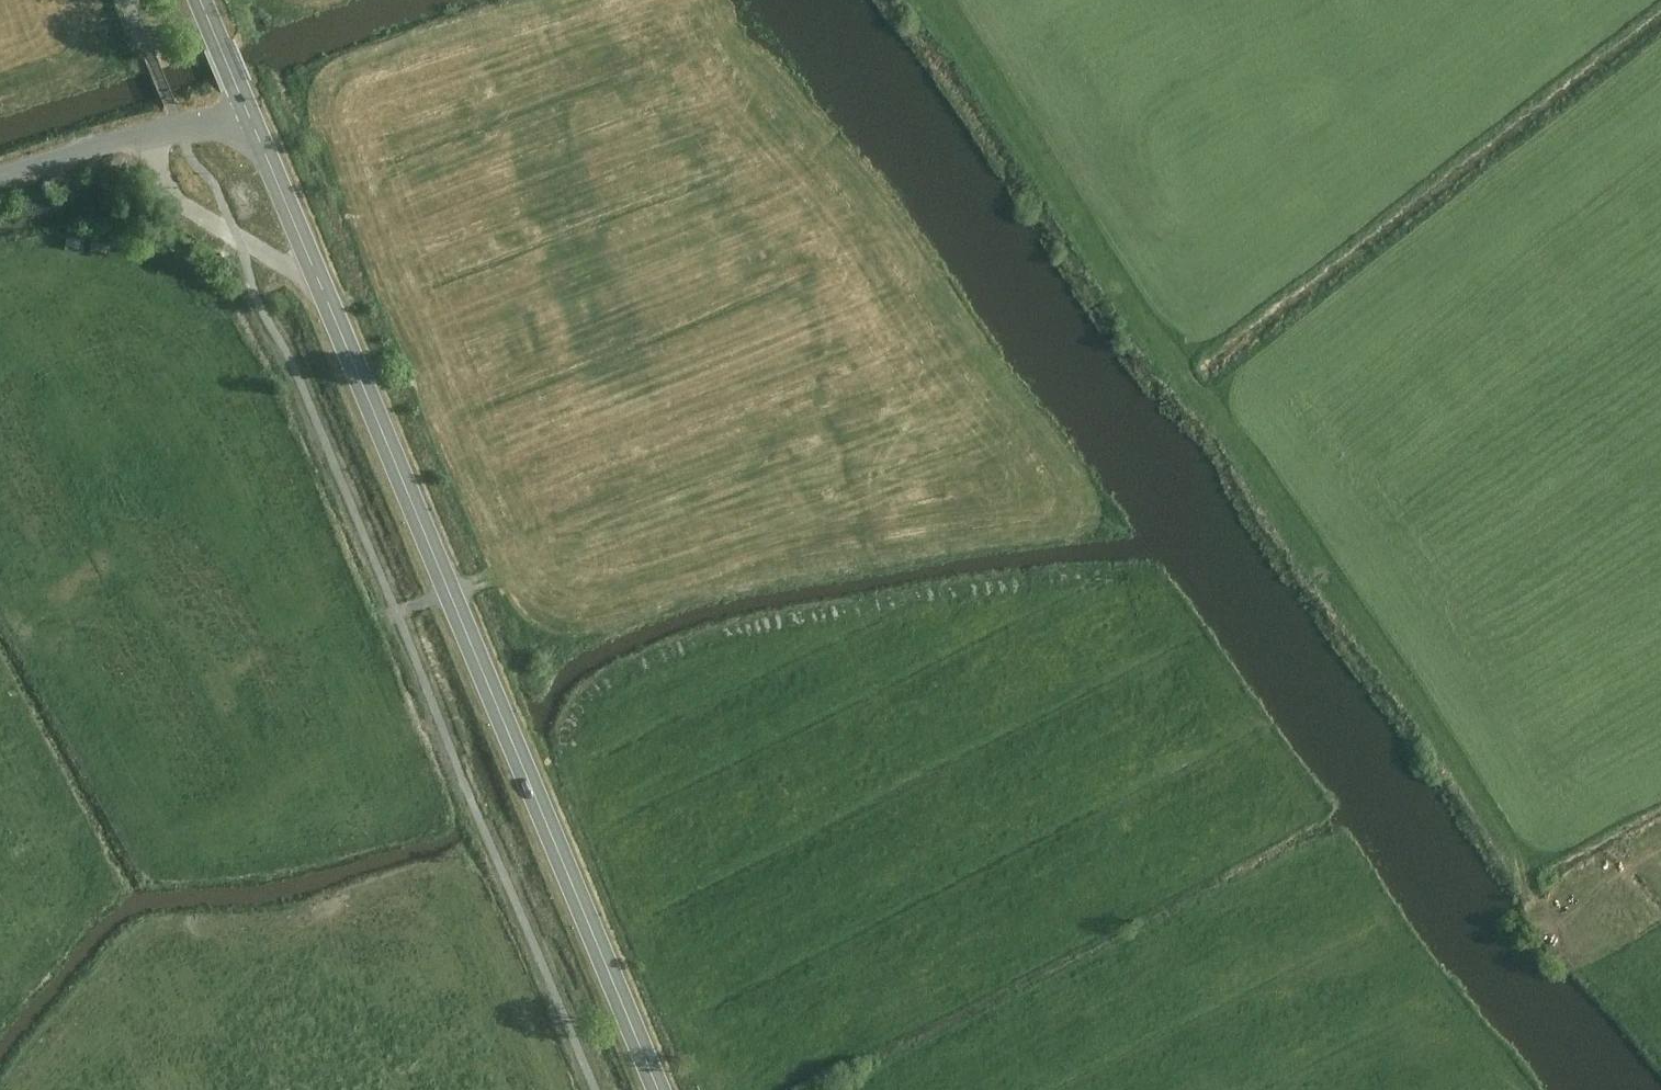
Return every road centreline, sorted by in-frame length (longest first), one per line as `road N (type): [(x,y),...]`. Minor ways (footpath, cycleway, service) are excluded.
road 1 (tertiary): [(661,1089),(245,98)]
road 2 (tertiary): [(245,98),(0,177)]

